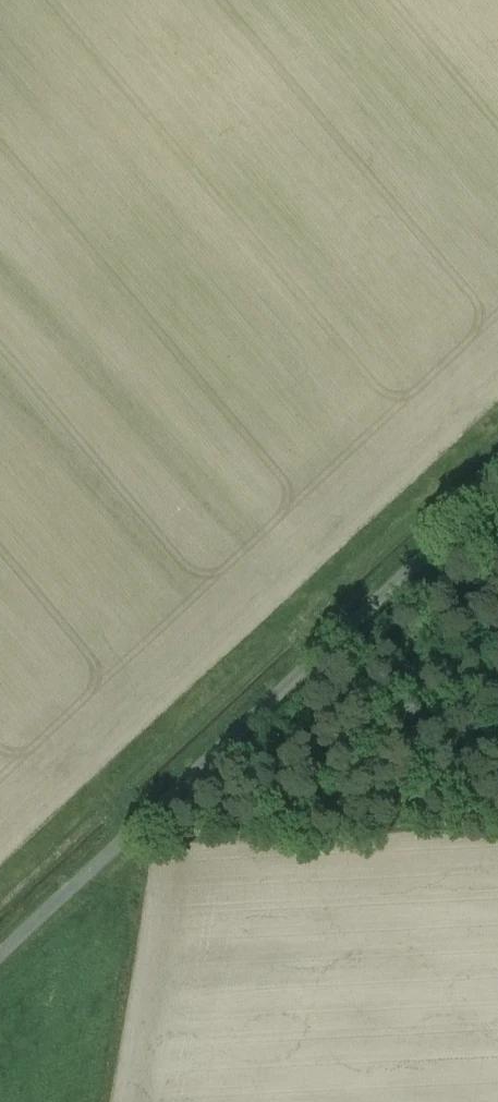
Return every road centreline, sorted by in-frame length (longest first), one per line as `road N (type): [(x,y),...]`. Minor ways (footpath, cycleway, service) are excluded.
road 1 (track): [(497,489),(0,966)]

